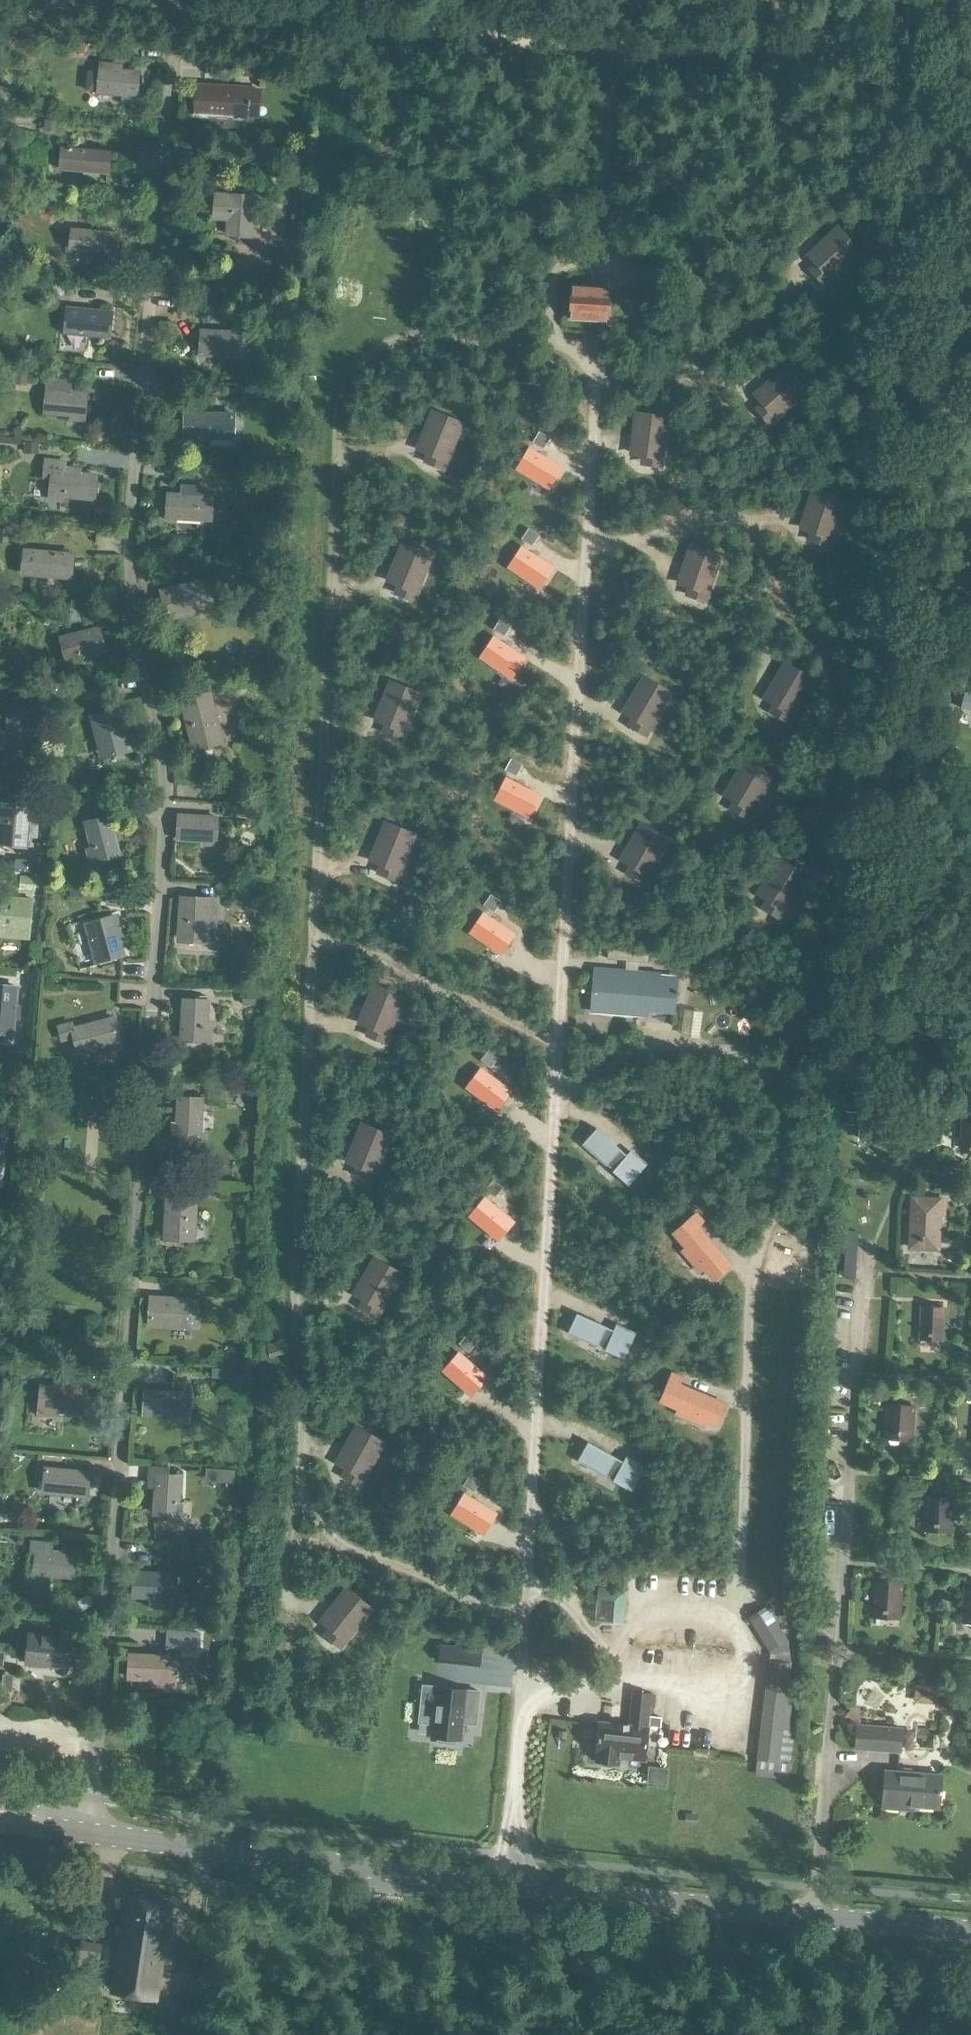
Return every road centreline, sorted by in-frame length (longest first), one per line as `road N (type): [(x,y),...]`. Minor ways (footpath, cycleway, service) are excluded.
road 1 (track): [(523,1679),(549,1099),(599,383),(593,349),(561,331),(552,284),(592,250),(603,229),(617,52)]
road 2 (track): [(291,1608),(293,1539),(307,1491),(306,1234),(327,804),(334,369),(378,322),(432,309),(599,383)]
road 3 (track): [(743,1588),(757,1266),(835,911),(850,729),(844,658),(794,605),(760,523),(590,540)]
road 4 (secondary): [(970,1932),(513,1889),(0,1820)]
road 5 (track): [(157,0),(340,28),(617,52),(970,39)]
road 6 (track): [(806,1037),(659,1050),(549,1099)]
road 7 (track): [(321,928),(553,1032)]
road 8 (track): [(297,1525),(526,1623)]
road 9 (track): [(13,37),(0,177)]

